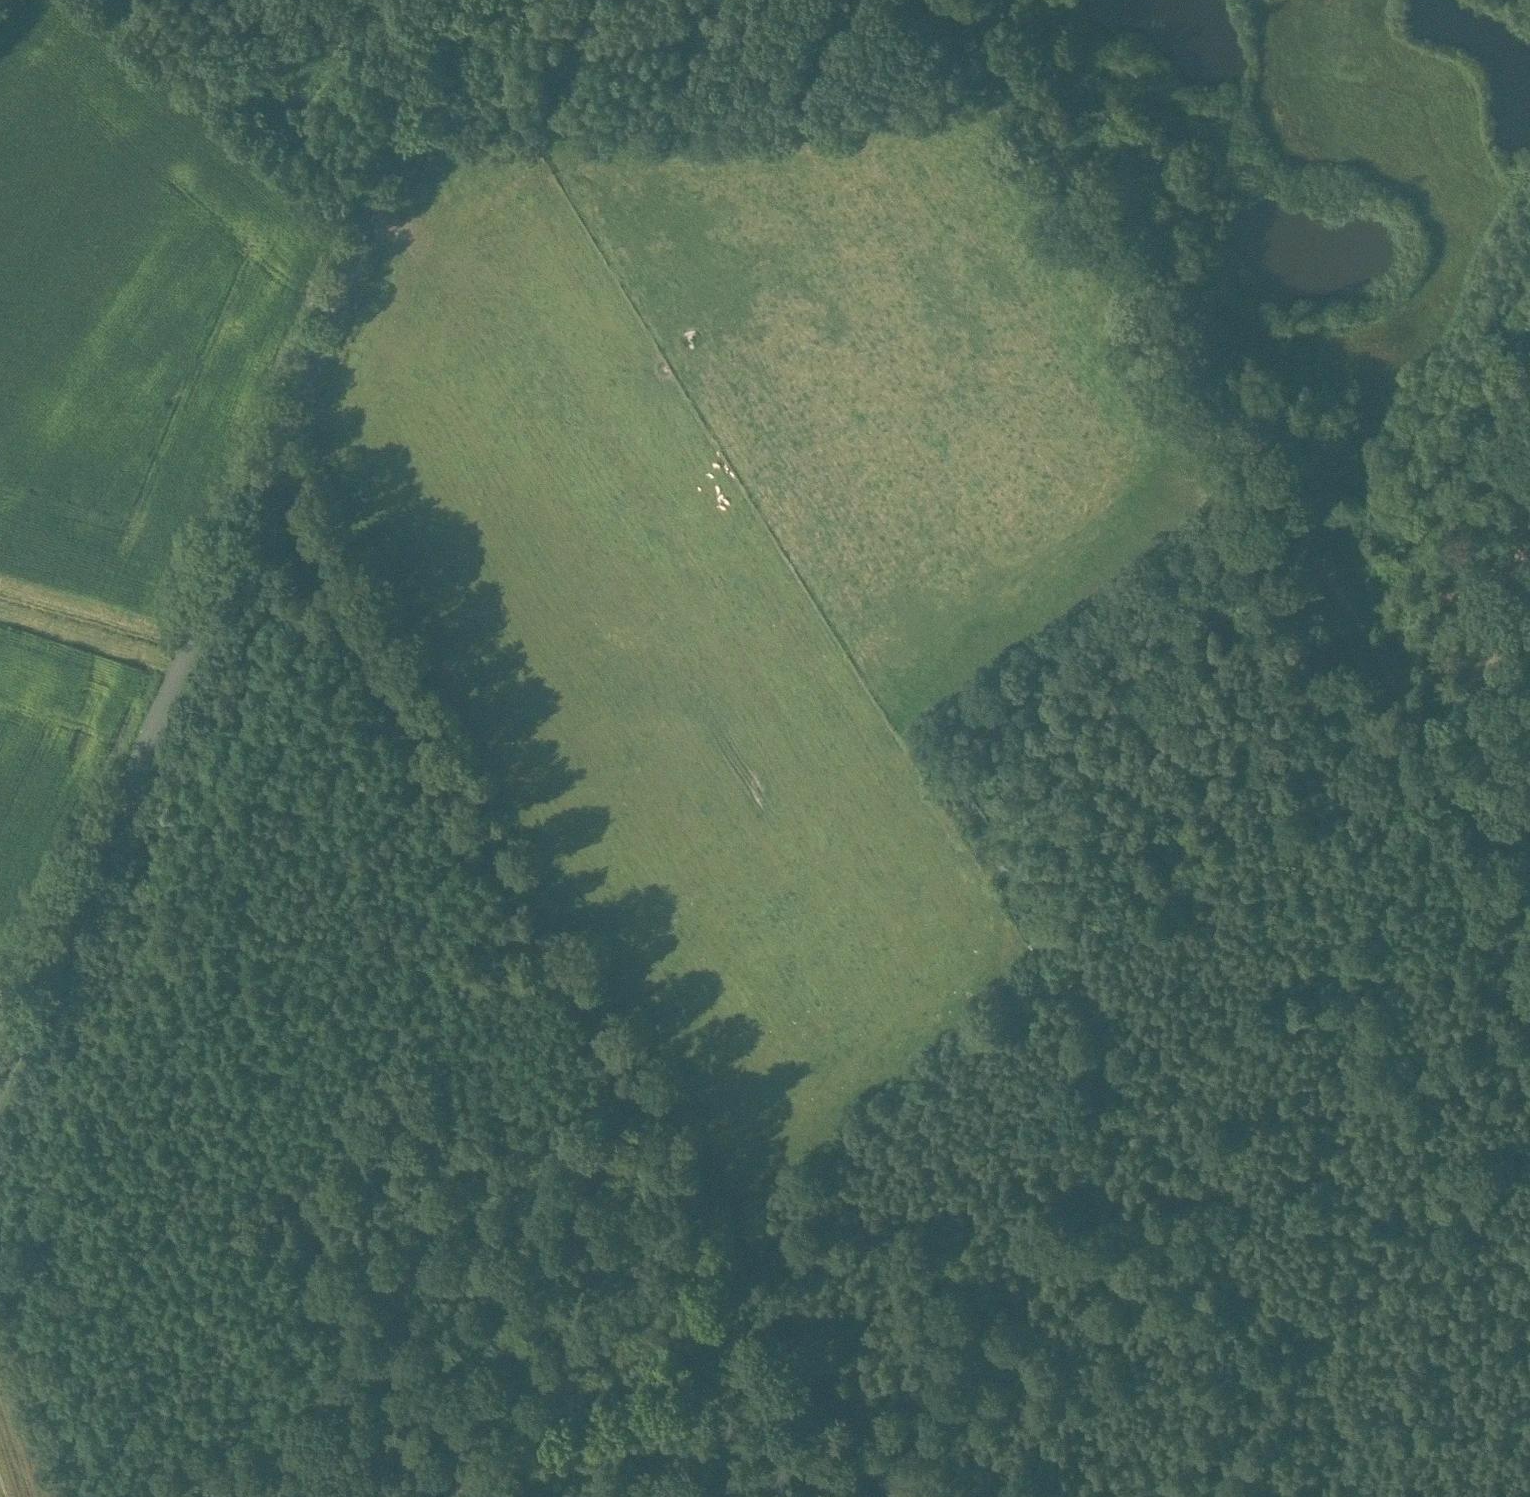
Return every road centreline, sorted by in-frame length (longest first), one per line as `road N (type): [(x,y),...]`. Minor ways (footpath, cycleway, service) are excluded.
road 1 (unclassified): [(0,1082),(474,0)]
road 2 (track): [(1529,901),(972,0)]

